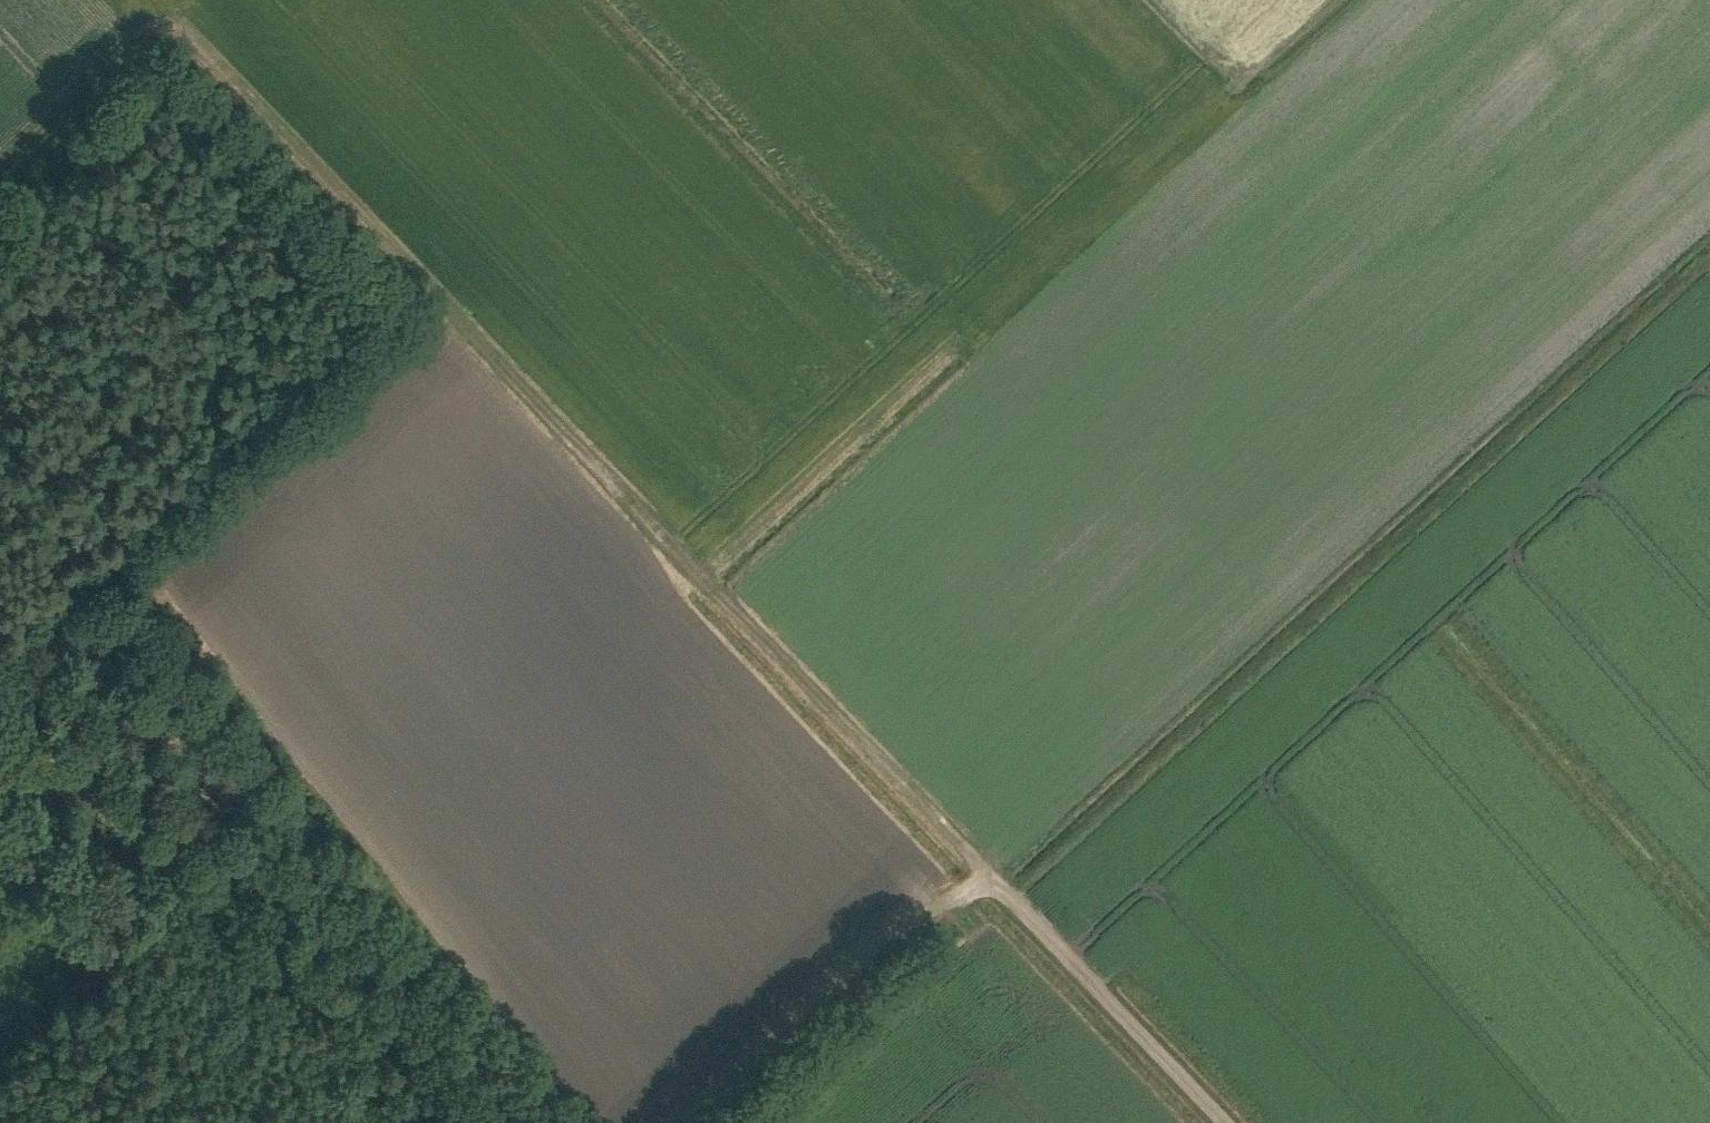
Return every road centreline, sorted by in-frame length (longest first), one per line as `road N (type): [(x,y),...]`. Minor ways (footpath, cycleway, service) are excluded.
road 1 (track): [(990,878),(195,46),(165,34),(125,53),(0,169)]
road 2 (track): [(701,1122),(944,897),(990,878),(1225,1122)]

